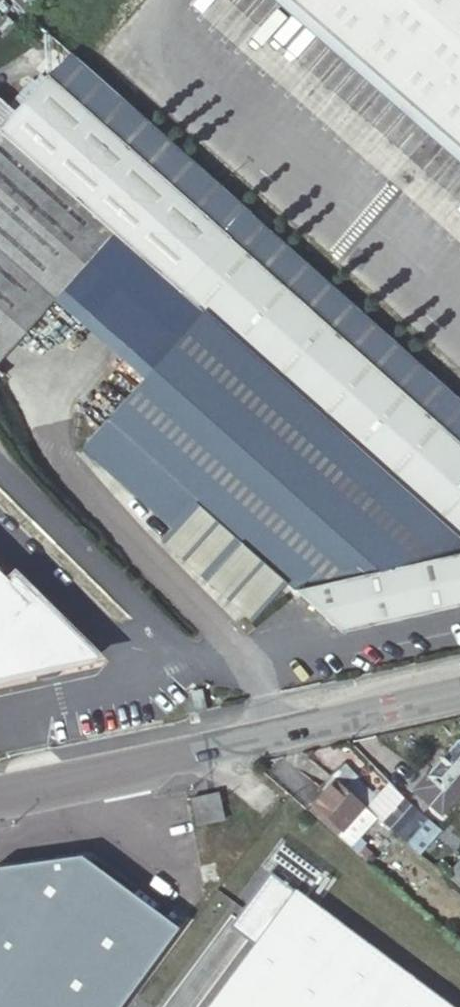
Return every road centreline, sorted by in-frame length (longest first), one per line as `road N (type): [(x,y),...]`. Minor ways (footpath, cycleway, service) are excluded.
road 1 (residential): [(459,693),(0,793)]

